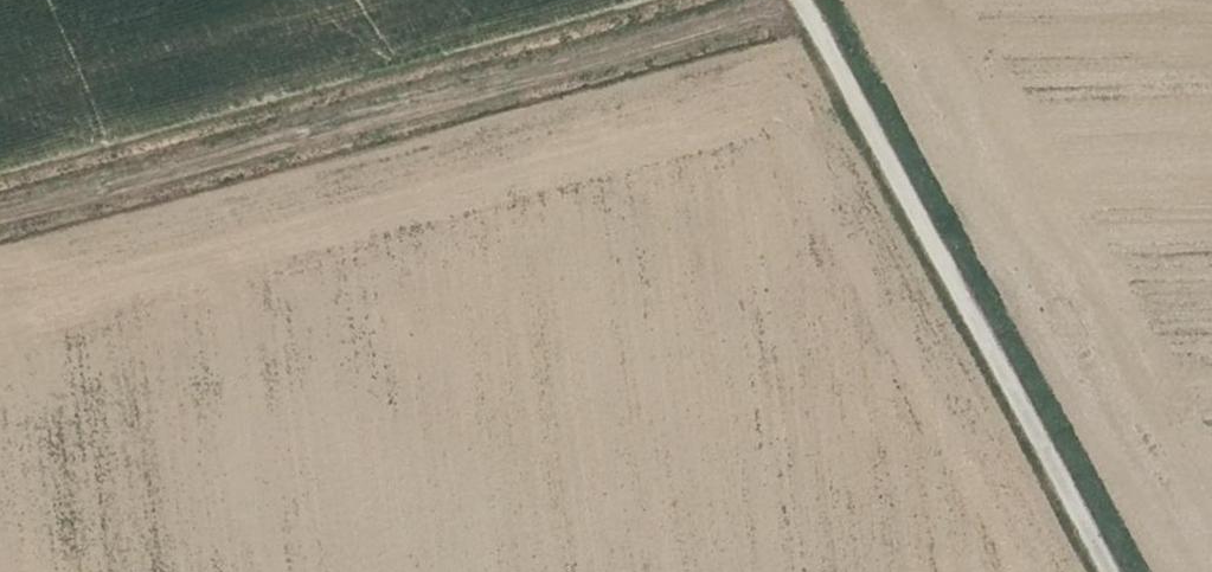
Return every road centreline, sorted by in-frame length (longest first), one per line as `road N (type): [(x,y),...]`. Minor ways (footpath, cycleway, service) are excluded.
road 1 (residential): [(1107,571),(799,0)]

